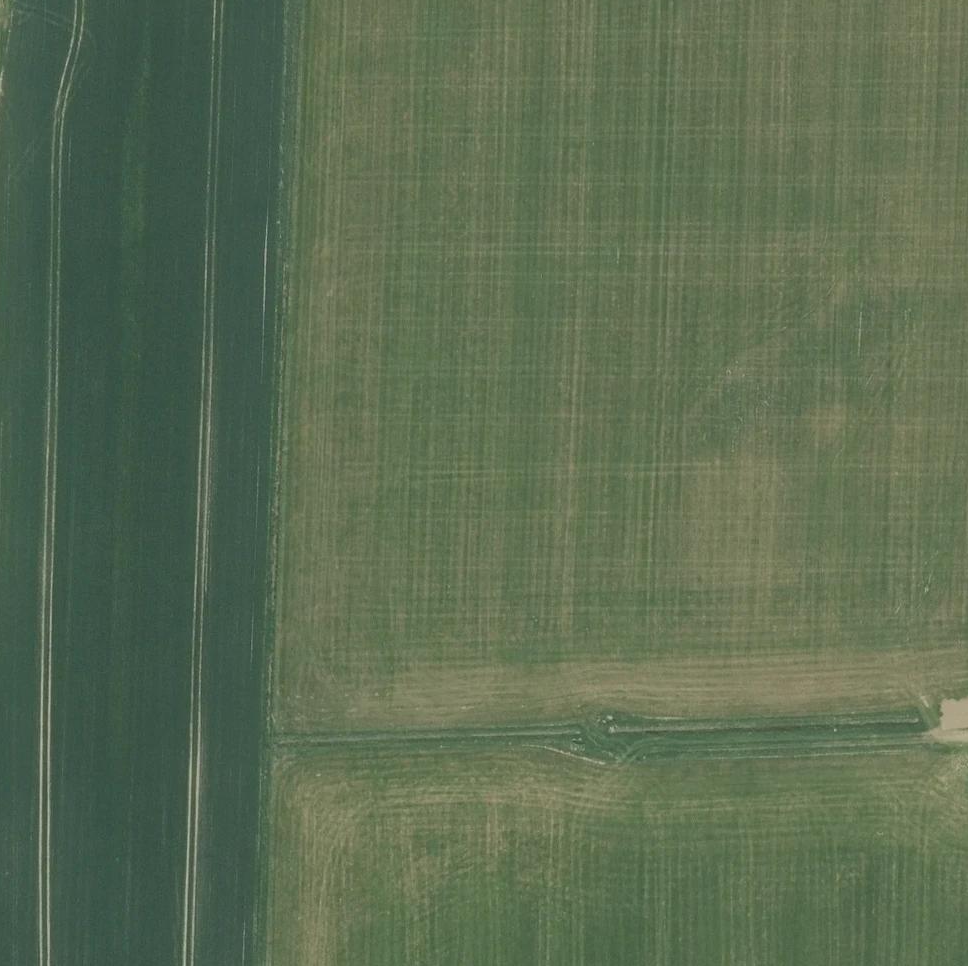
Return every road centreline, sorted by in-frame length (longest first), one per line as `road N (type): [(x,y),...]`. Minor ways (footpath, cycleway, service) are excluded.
road 1 (track): [(967,742),(594,750)]

